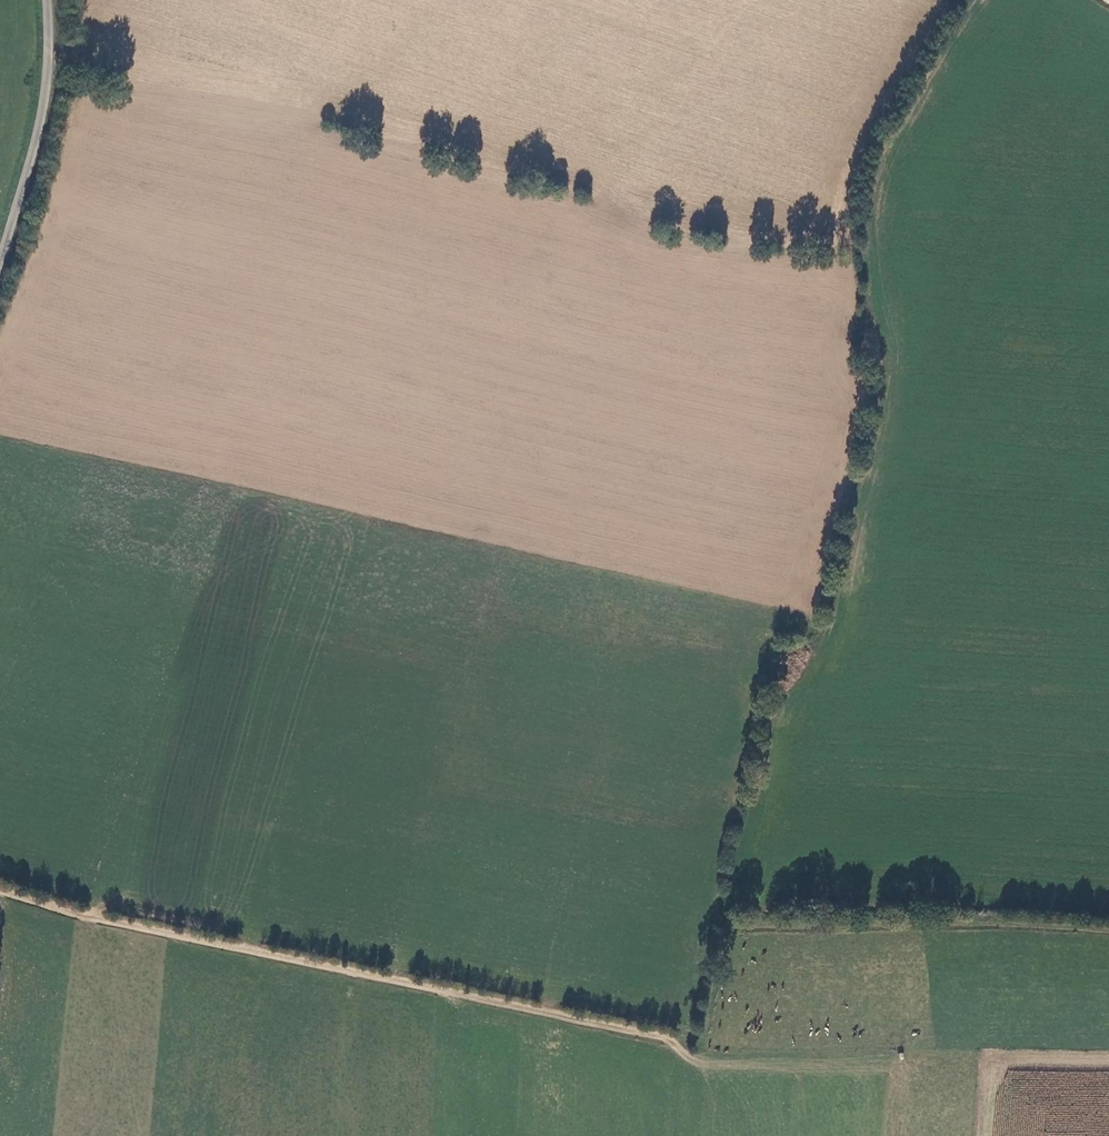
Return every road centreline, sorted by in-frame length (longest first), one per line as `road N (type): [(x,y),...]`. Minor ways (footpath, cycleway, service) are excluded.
road 1 (track): [(1108,929),(715,918),(690,1045),(0,891)]
road 2 (unclassified): [(0,260),(38,133),(48,0)]

